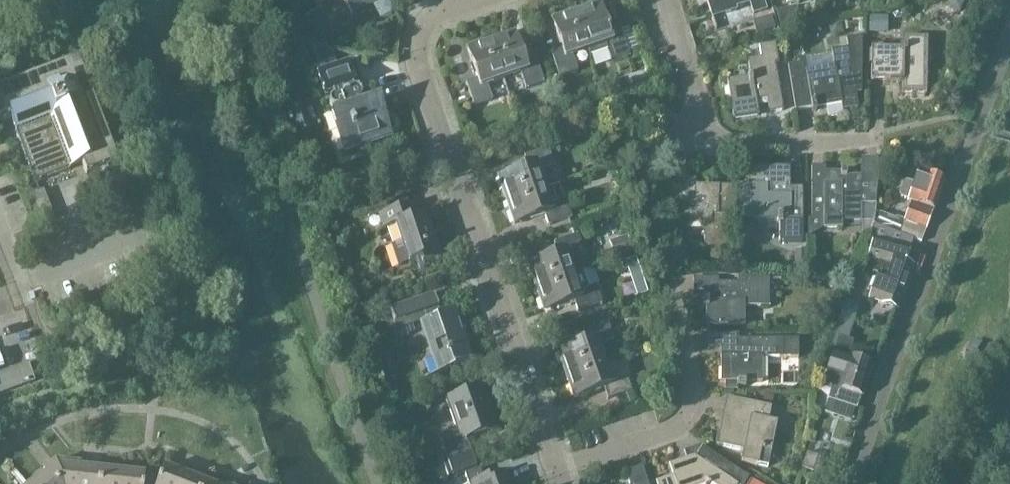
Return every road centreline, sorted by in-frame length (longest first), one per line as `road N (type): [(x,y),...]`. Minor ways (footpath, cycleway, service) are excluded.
road 1 (residential): [(556,469),(422,93),(420,47),(435,19),(491,0)]
road 2 (residential): [(854,483),(1009,34)]
road 3 (residential): [(556,469),(680,423),(696,396),(640,187),(643,162),(701,130)]
road 4 (residential): [(880,134),(732,141),(701,130)]
road 5 (residential): [(701,130),(665,0)]

